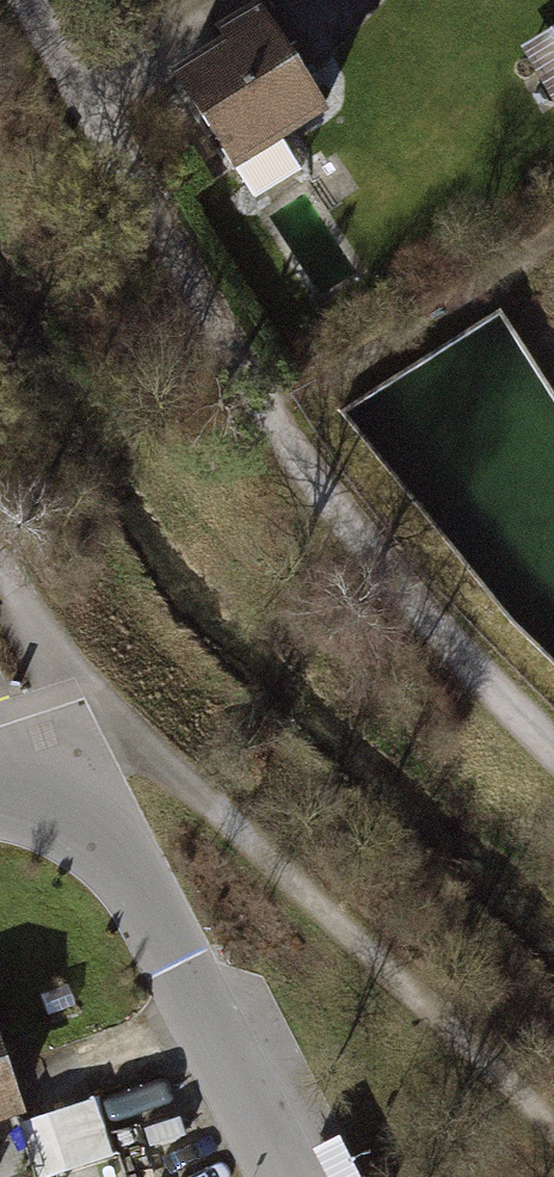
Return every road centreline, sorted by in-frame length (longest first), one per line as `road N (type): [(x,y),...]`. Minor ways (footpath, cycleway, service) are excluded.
road 1 (track): [(126,169),(365,553),(553,750)]
road 2 (residential): [(290,1176),(121,857),(64,810),(0,798)]
road 3 (track): [(0,573),(79,726),(121,857)]
road 4 (unclassified): [(27,0),(126,169)]

